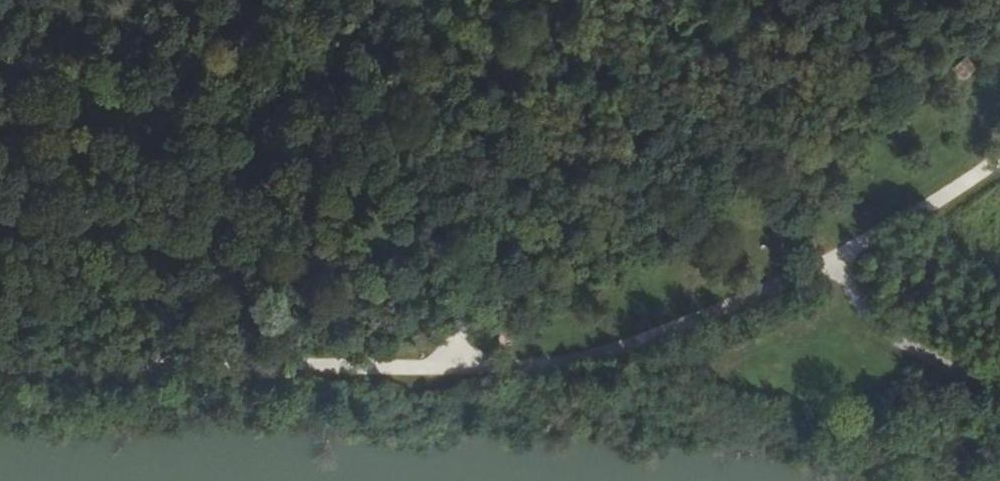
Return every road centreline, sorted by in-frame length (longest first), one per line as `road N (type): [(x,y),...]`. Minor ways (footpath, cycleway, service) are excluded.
road 1 (track): [(0,369),(457,373)]
road 2 (track): [(457,373),(586,363),(685,328),(834,261)]
road 3 (track): [(457,373),(461,317),(562,0)]
road 4 (track): [(999,385),(896,342),(834,261)]
road 5 (track): [(834,261),(999,160)]

